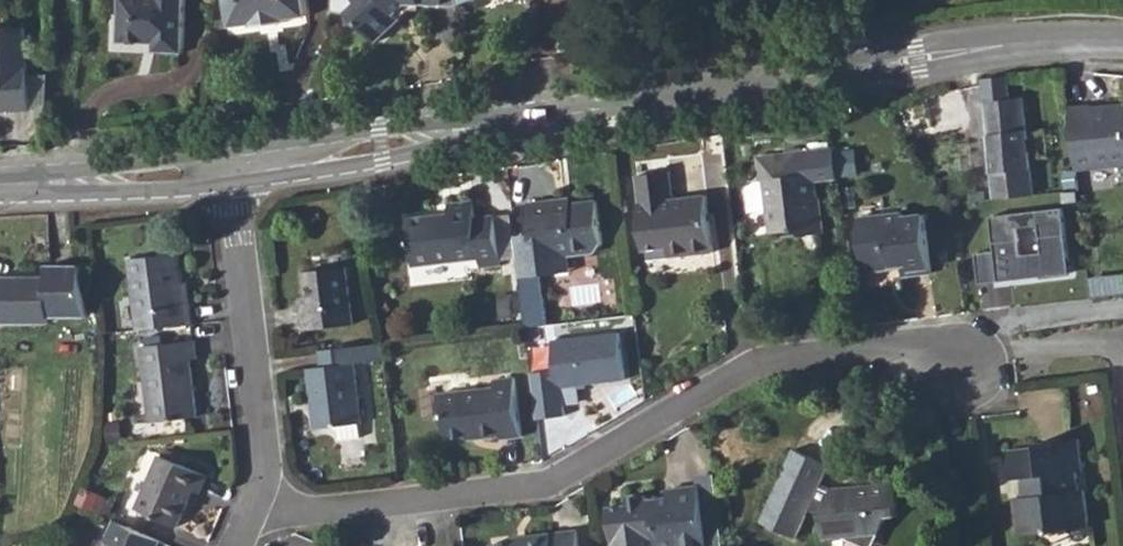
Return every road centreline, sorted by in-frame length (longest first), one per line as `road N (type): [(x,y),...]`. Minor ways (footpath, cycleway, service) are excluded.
road 1 (residential): [(227,175),(1052,40),(1122,45)]
road 2 (residential): [(258,495),(307,513),(547,486),(760,363),(913,350),(958,369)]
road 3 (residential): [(258,495),(265,478),(227,175)]
road 4 (residential): [(0,187),(227,175)]

